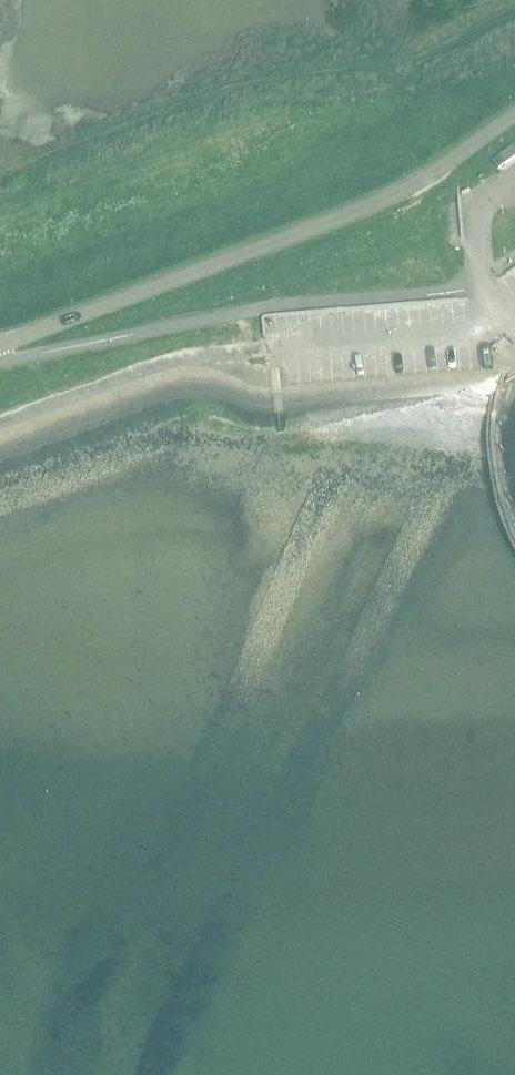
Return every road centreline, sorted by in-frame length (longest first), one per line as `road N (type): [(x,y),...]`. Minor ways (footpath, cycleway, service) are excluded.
road 1 (unclassified): [(0,345),(376,202),(514,114)]

